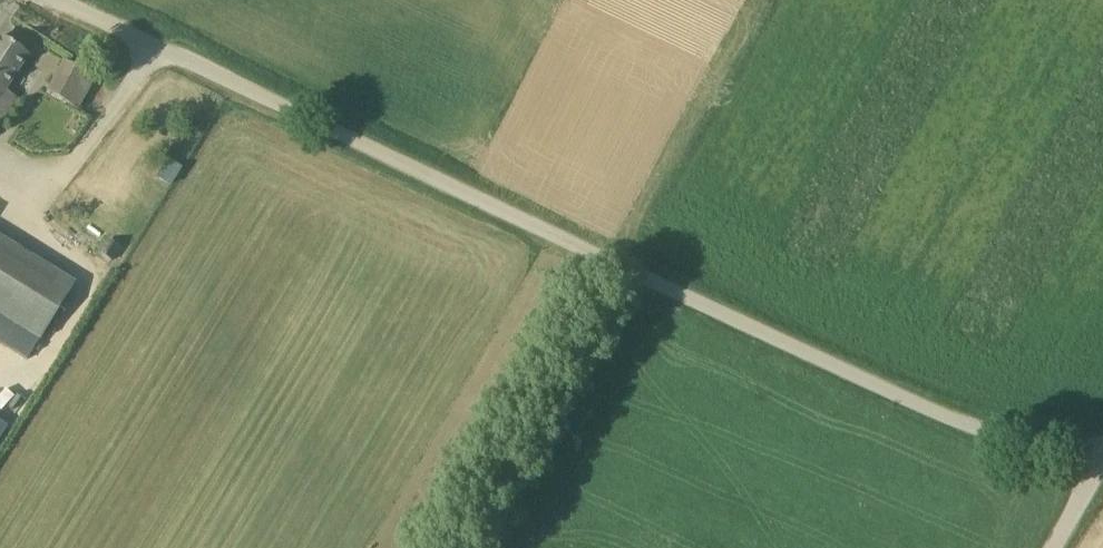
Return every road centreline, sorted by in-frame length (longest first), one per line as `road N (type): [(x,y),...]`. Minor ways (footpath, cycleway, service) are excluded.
road 1 (unclassified): [(1102,449),(978,430),(45,0)]

